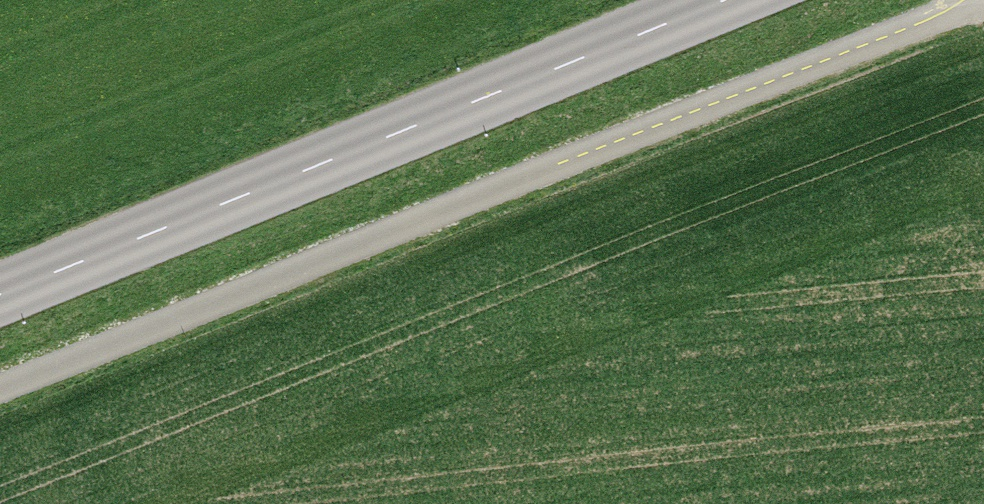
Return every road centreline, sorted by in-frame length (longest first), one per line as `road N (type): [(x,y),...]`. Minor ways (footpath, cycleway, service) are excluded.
road 1 (track): [(983,7),(0,393)]
road 2 (tertiary): [(741,0),(0,297)]

